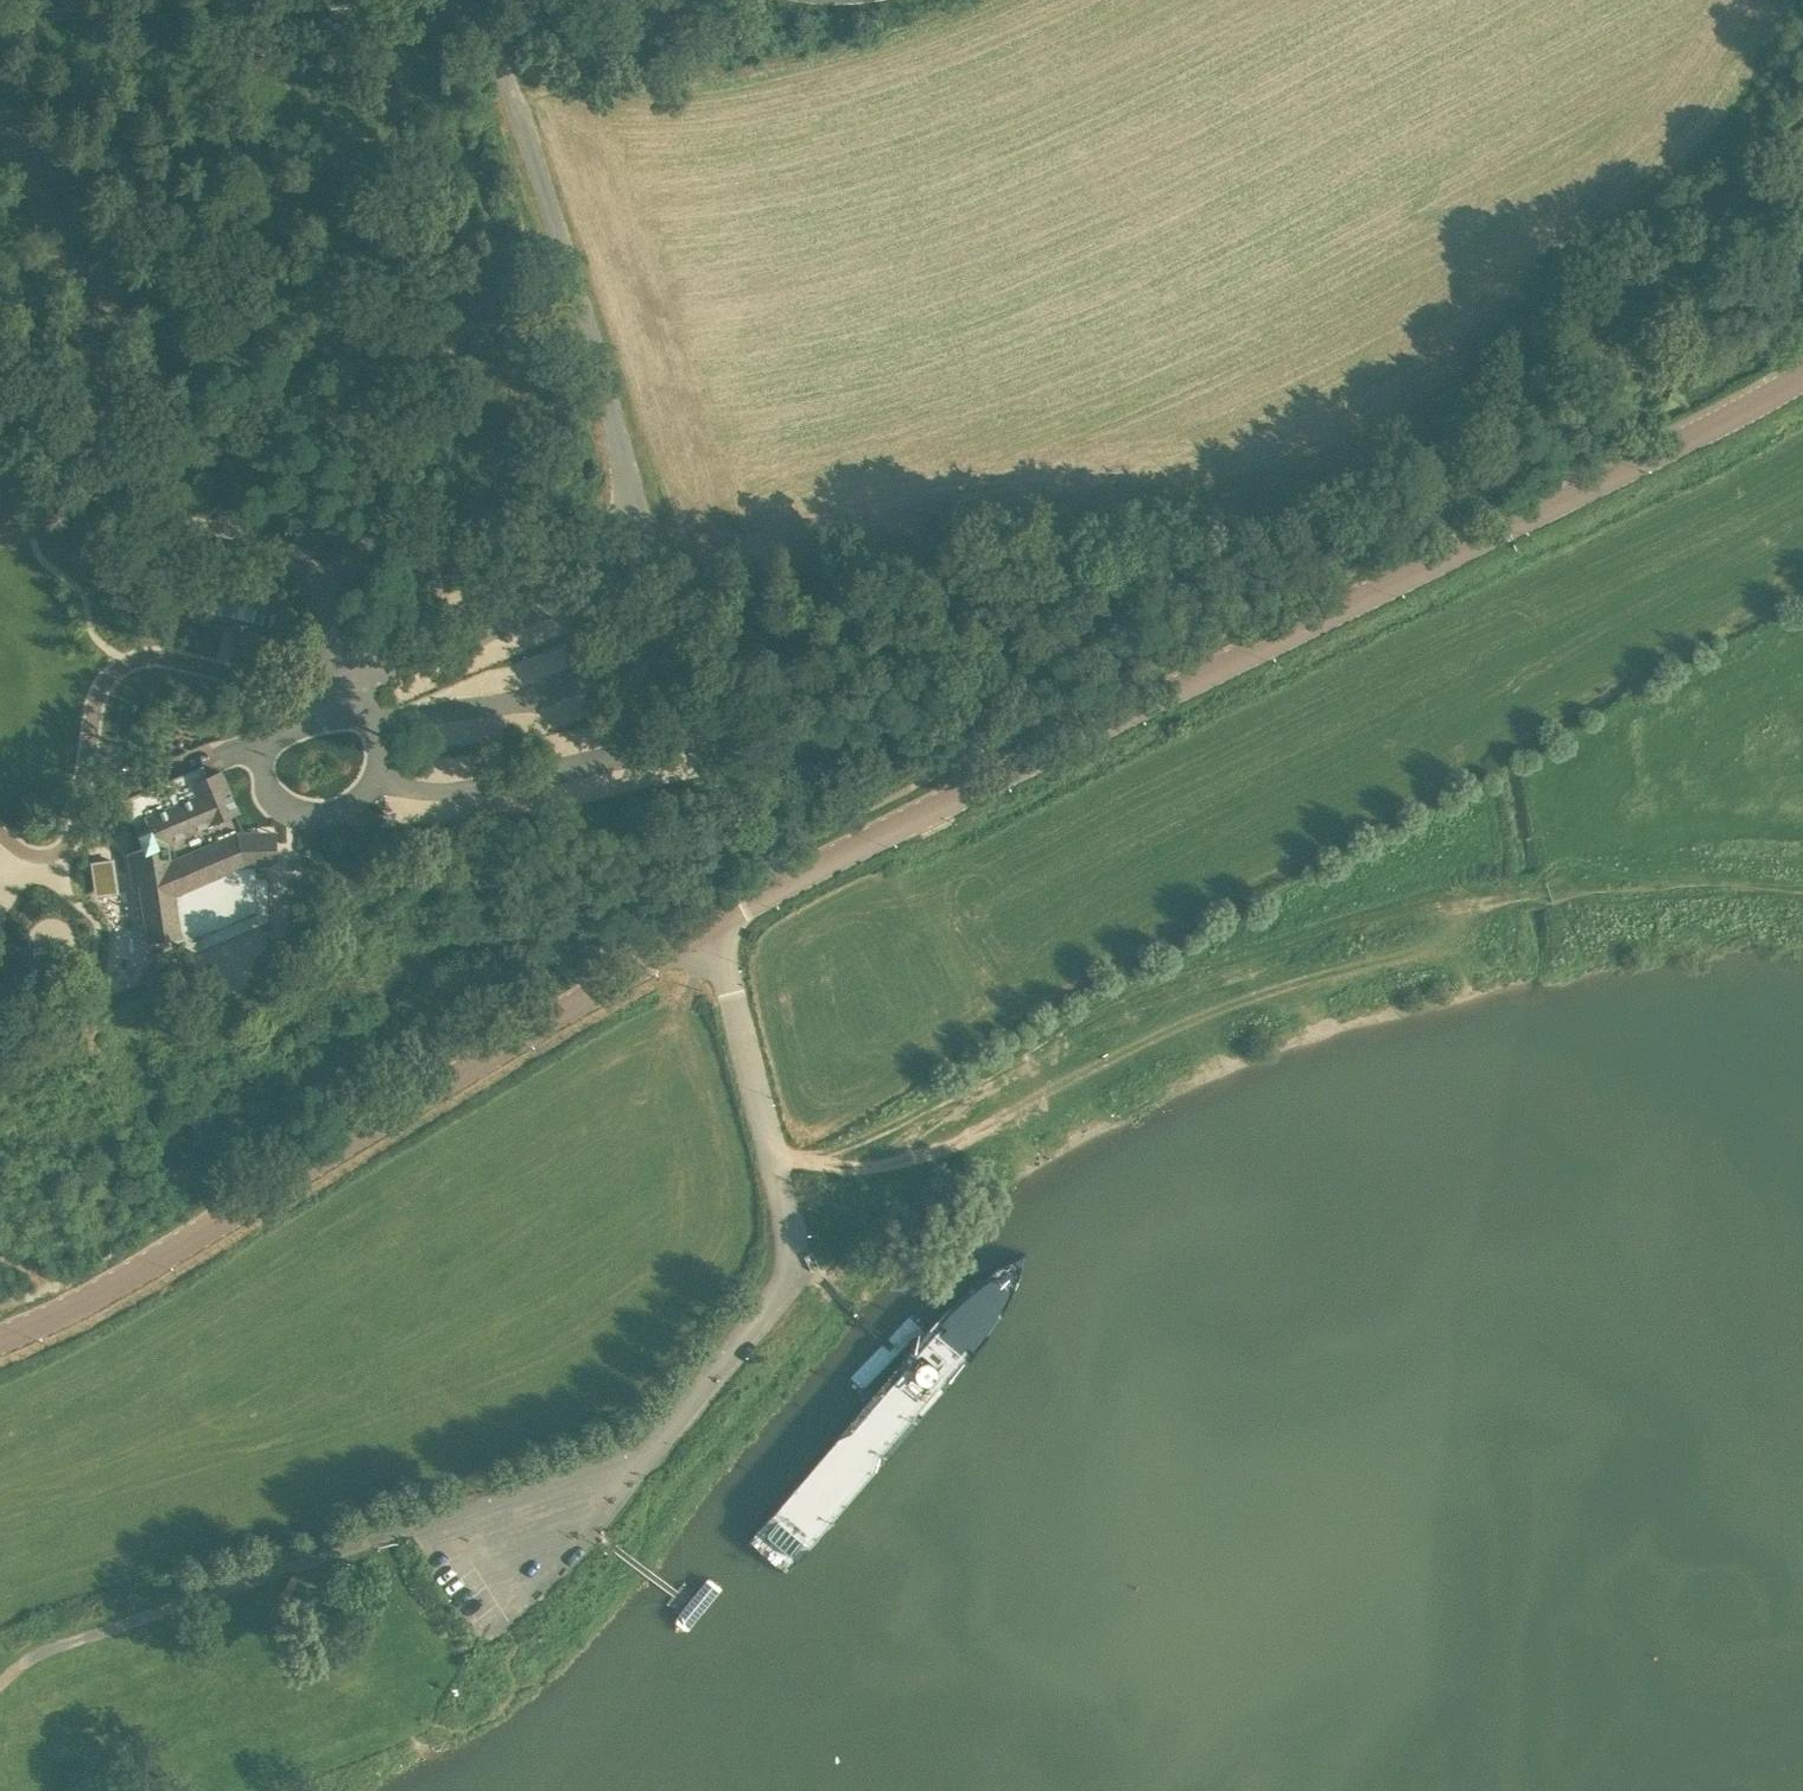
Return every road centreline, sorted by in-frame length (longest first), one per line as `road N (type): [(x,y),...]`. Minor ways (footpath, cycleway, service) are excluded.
road 1 (unclassified): [(0,115),(49,182),(80,263),(94,326),(89,469),(98,495),(129,515),(289,551),(319,587),(336,662),(384,670),(587,574),(613,540),(629,490),(544,185),(482,0)]
road 2 (tertiary): [(716,922),(1802,375)]
road 3 (track): [(771,1154),(870,1161),(1147,1005),(1365,927),(1469,904),(1659,882),(1802,890)]
road 4 (unclassified): [(399,1533),(657,1451),(785,1277),(786,1225),(716,922)]
road 5 (tertiary): [(0,1339),(120,1282),(716,922)]

